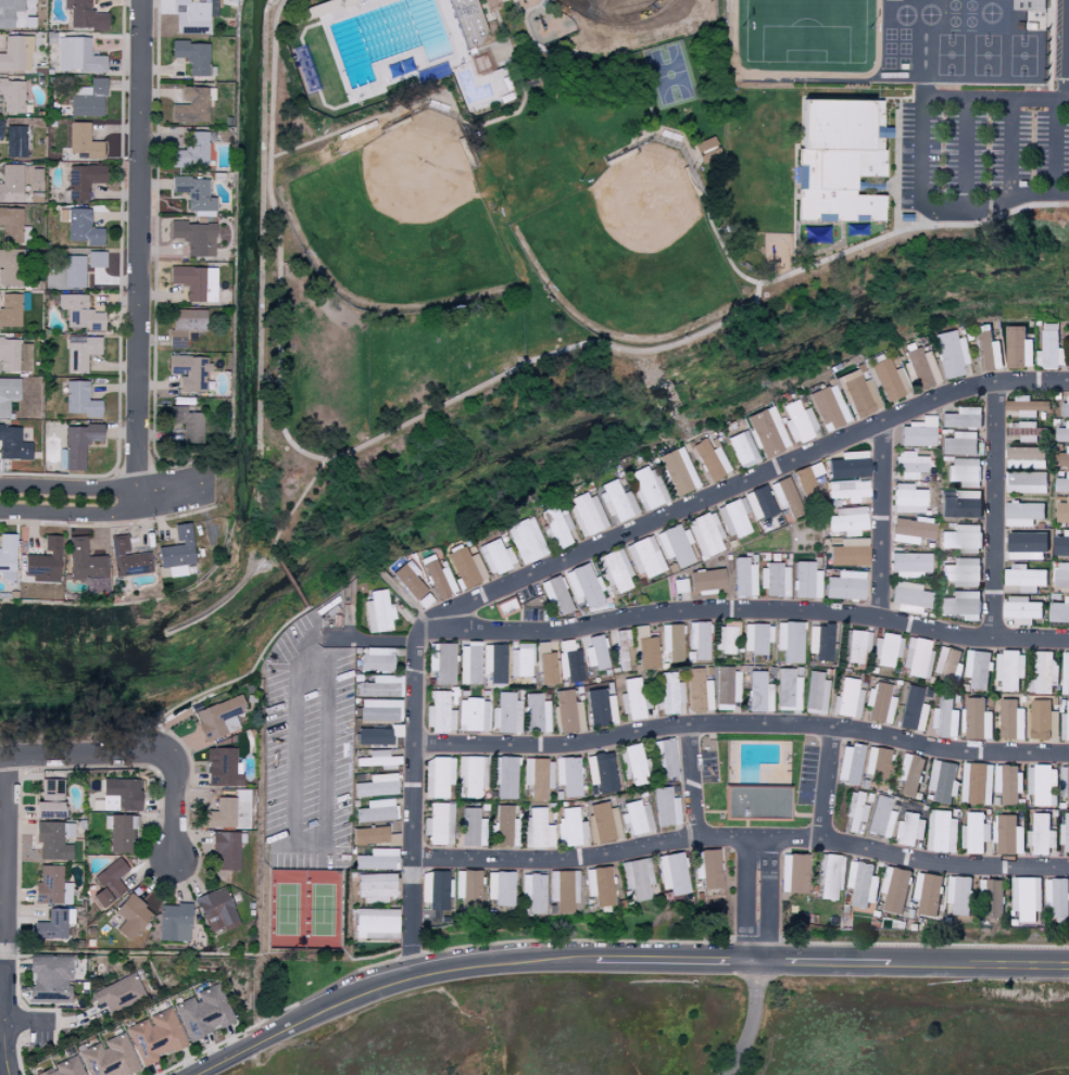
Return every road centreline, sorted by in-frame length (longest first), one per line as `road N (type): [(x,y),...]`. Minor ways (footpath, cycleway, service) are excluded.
road 1 (residential): [(135,513),(140,0)]
road 2 (tertiary): [(286,1029),(410,979),(517,963),(594,962)]
road 3 (residential): [(0,511),(135,513),(200,490)]
road 4 (residential): [(200,490),(0,486)]
road 5 (tertiary): [(891,964),(1068,966)]
road 6 (residential): [(3,933),(8,763)]
road 7 (tertiary): [(594,962),(755,962)]
road 8 (residential): [(0,764),(159,758)]
road 9 (tertiary): [(755,962),(891,964)]

